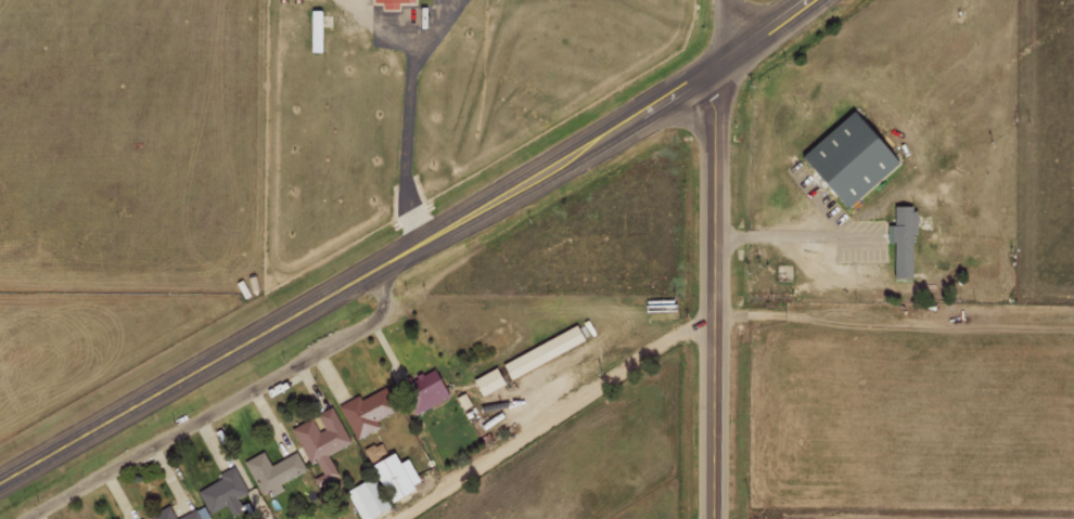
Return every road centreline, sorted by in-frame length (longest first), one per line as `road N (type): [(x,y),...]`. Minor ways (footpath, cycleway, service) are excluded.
road 1 (secondary): [(0,477),(400,252),(715,65),(805,0)]
road 2 (secondary): [(715,518),(715,65)]
road 3 (residential): [(172,518),(409,372),(408,264),(400,252)]

